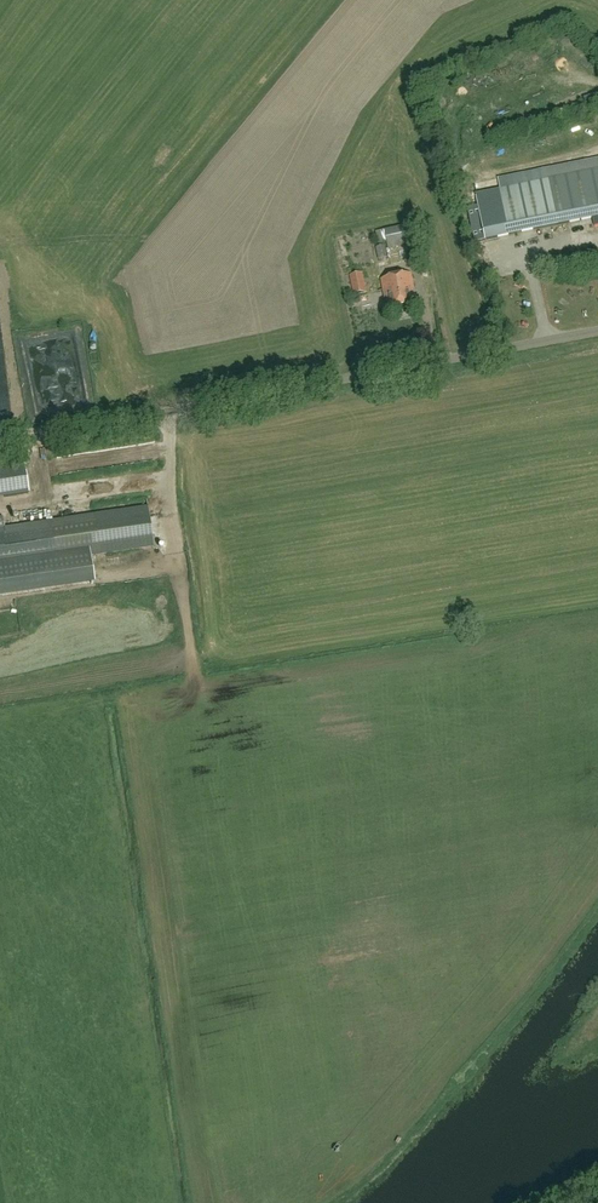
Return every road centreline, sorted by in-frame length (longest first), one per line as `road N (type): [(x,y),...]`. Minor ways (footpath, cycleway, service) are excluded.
road 1 (unclassified): [(0,446),(597,333)]

